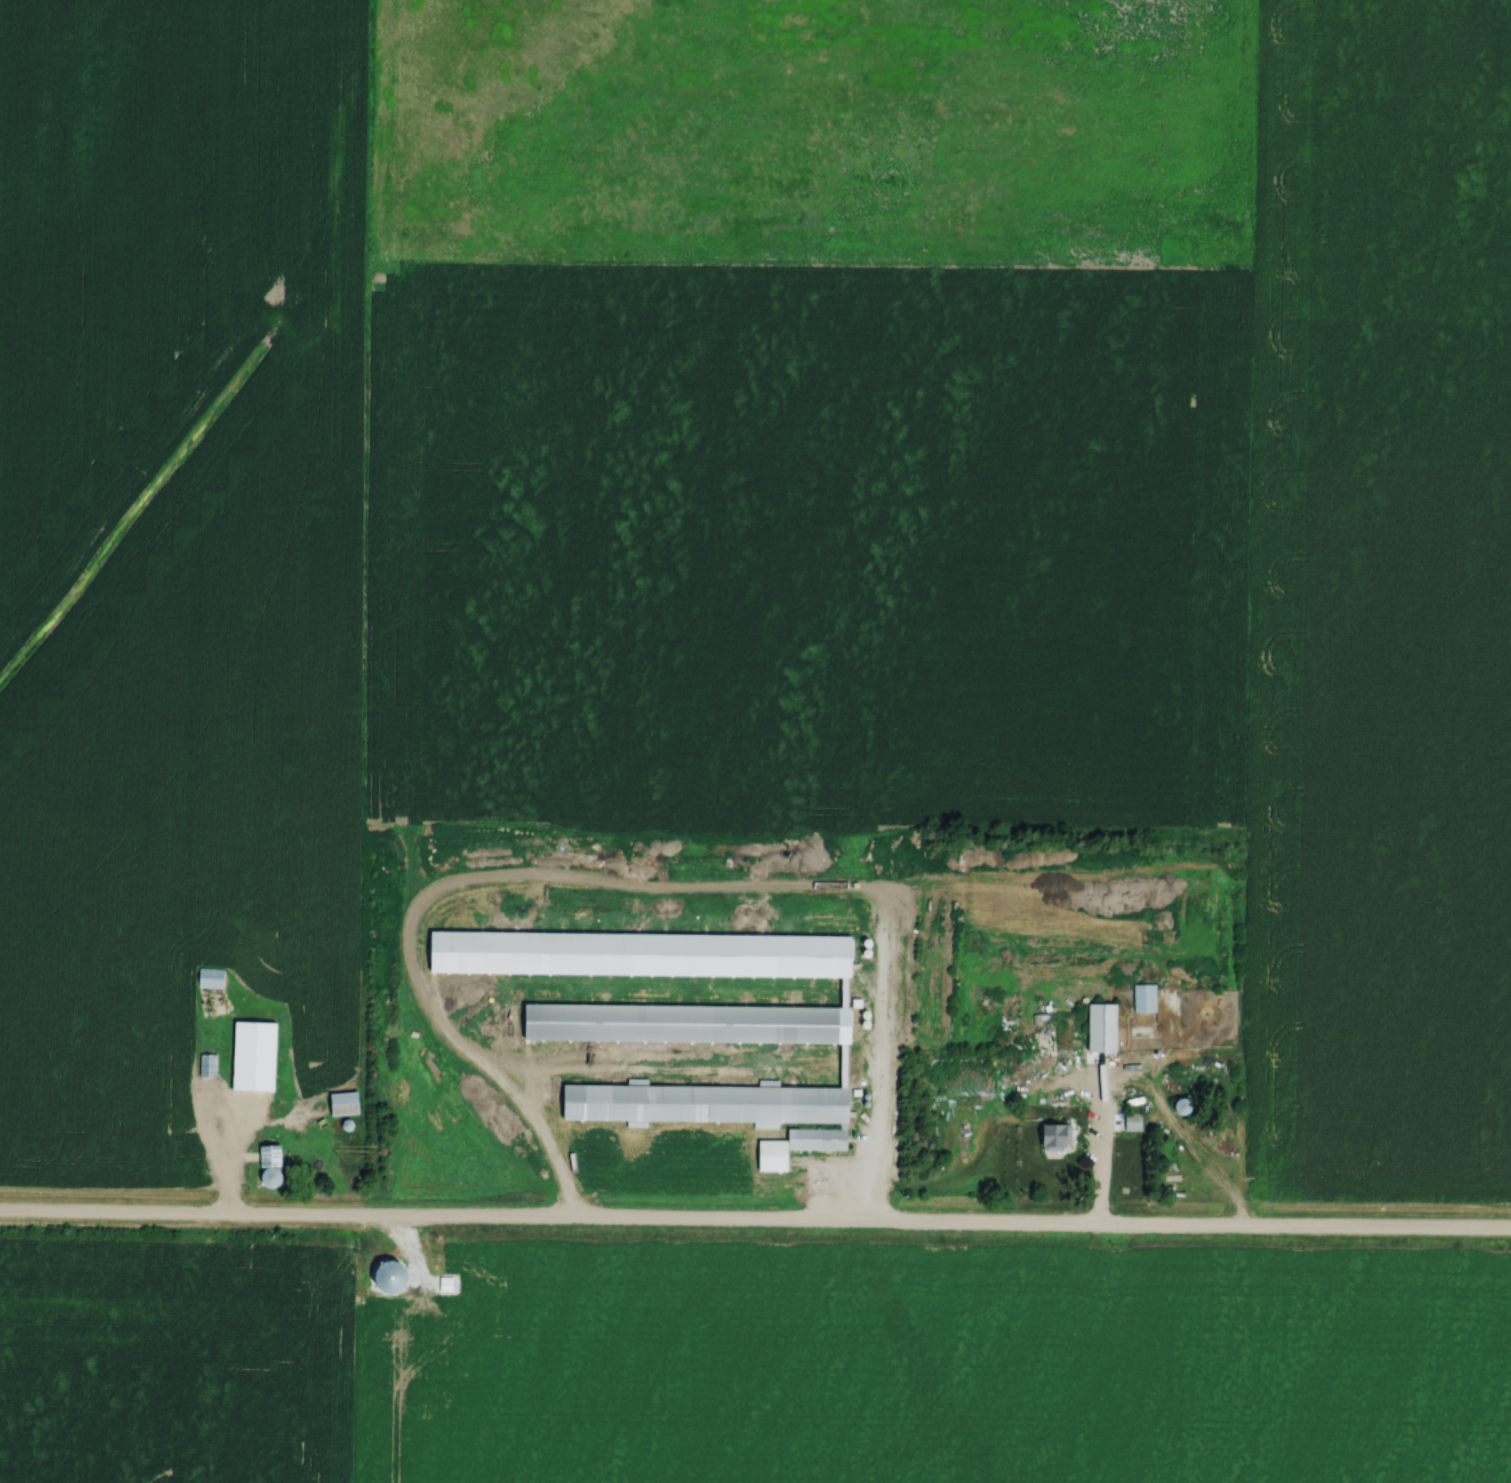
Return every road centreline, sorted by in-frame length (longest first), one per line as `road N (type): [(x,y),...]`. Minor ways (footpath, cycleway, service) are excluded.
road 1 (residential): [(0,1216),(1510,1233)]

